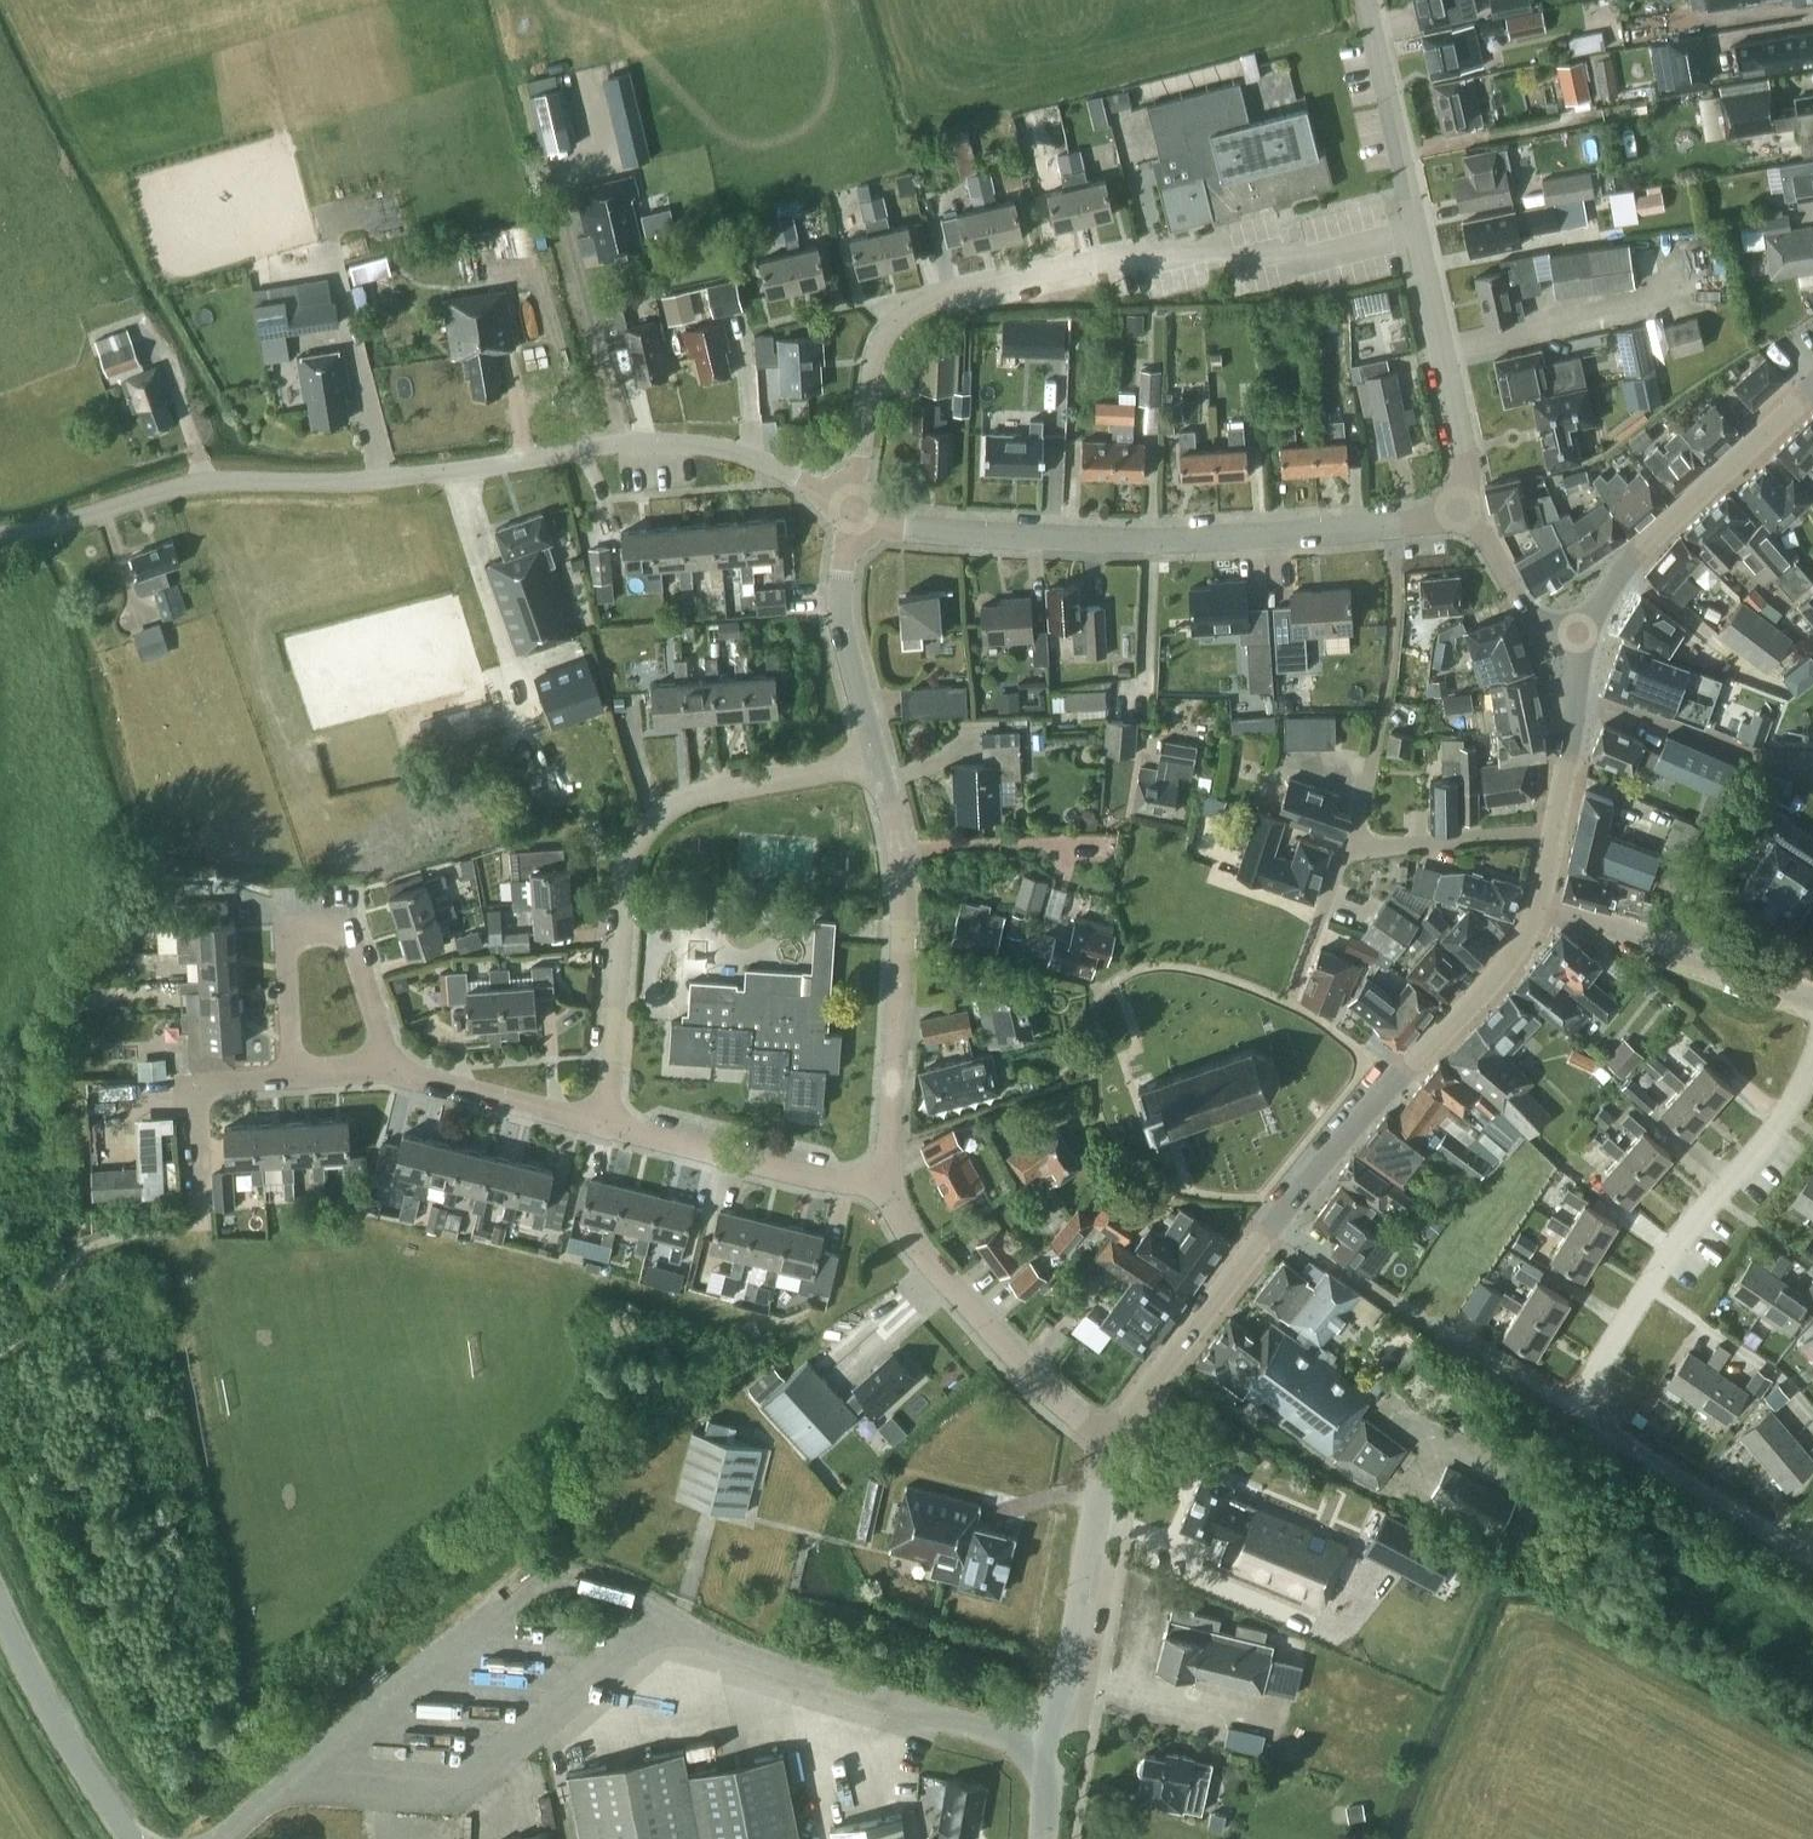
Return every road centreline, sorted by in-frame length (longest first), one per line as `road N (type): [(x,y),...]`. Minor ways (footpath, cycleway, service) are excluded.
road 1 (residential): [(853,508),(732,450),(634,439),(351,479),(207,480),(0,533)]
road 2 (residential): [(853,508),(877,351),(917,305),(1094,261),(1200,249),(1240,257),(1330,252),(1416,230)]
road 3 (residential): [(602,1123),(623,883),(649,822),(705,791),(877,760)]
road 4 (residential): [(1390,523),(1152,538),(937,529),(853,508)]
road 5 (unclassified): [(665,1622),(613,1588),(554,1574),(533,1578),(280,1789)]
road 6 (unclassified): [(665,1622),(451,1800),(280,1789)]
road 7 (residential): [(889,1180),(902,879),(877,760)]
road 8 (tertiary): [(1275,1222),(1367,1110),(1487,985),(1539,901)]
road 9 (unclassified): [(1056,1747),(749,1657),(665,1622)]
road 10 (residential): [(1574,1407),(1275,1222)]
road 11 (residential): [(1110,1443),(1047,1390),(914,1243),(889,1180)]
road 12 (residential): [(293,1076),(288,942),(299,931),(336,928),(356,950),(386,1069)]
road 13 (tertiary): [(1587,634),(1624,565),(1812,385)]
road 14 (residential): [(1351,841),(1392,668),(1390,523)]
road 15 (tertiary): [(1056,1747),(1110,1443)]
road 16 (residential): [(889,1180),(805,1174),(602,1123)]
road 17 (residential): [(1812,998),(1539,901)]
road 18 (residential): [(1469,511),(1464,451),(1416,230)]
road 19 (residential): [(1648,1285),(1773,1129),(1812,1059)]
road 20 (residential): [(1574,1407),(1812,1551)]
road 21 (tertiary): [(1110,1443),(1275,1222)]
road 22 (unclassified): [(133,1838),(66,1736),(0,1609)]
road 23 (residential): [(877,760),(841,621),(853,508)]
road 24 (residential): [(1416,230),(1365,0)]
road 25 (residential): [(602,1123),(386,1069)]
road 26 (residential): [(293,1076),(222,1081),(201,1091),(192,1112),(200,1202)]
road 27 (residential): [(1351,841),(1381,846),(1554,830)]
road 28 (tertiary): [(1554,830),(1587,634)]
road 29 (residential): [(1587,634),(1522,603),(1469,511)]
road 30 (residential): [(1288,1003),(1351,841)]
road 31 (residential): [(1648,1285),(1574,1407)]

